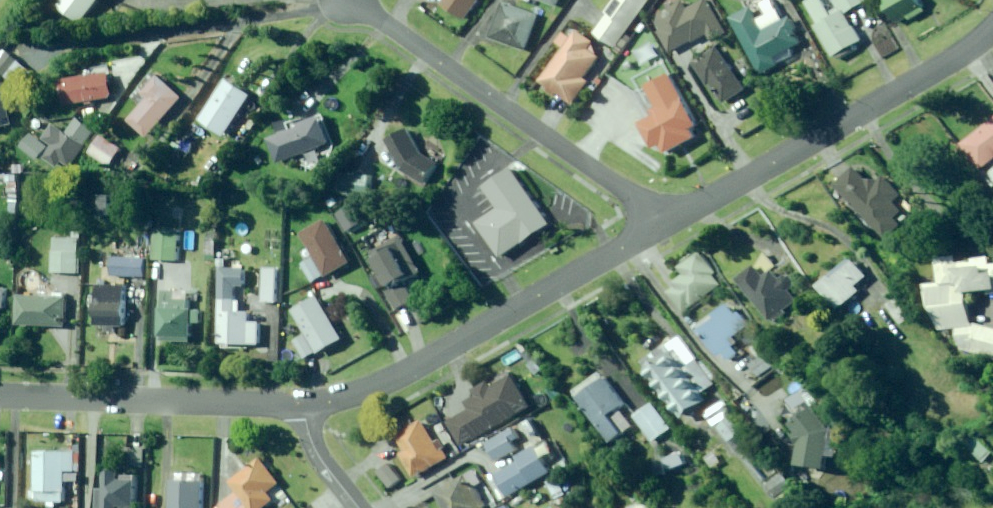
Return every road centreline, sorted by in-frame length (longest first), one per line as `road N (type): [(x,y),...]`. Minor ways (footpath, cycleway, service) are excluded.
road 1 (residential): [(303,403),(382,383),(667,220)]
road 2 (residential): [(354,0),(667,220)]
road 3 (residential): [(667,220),(992,32)]
road 4 (residential): [(0,395),(303,403)]

